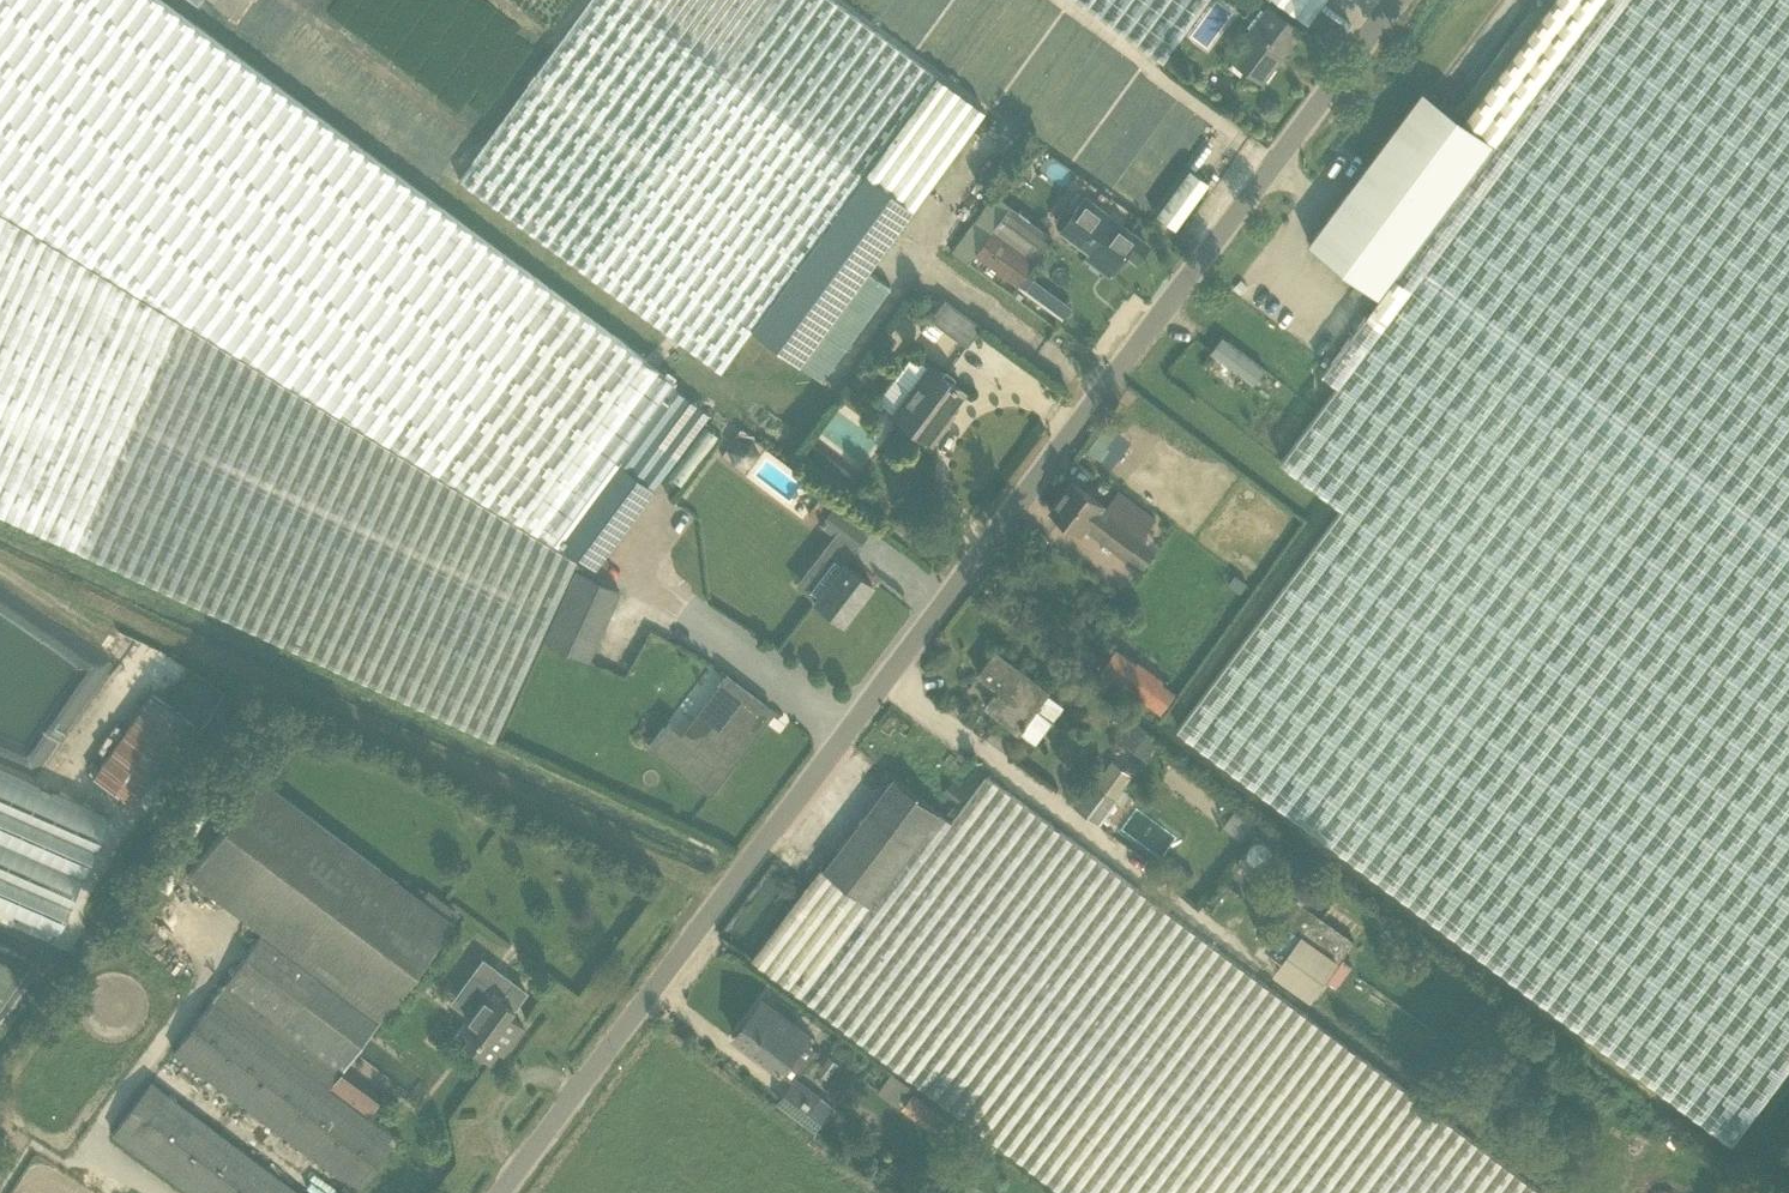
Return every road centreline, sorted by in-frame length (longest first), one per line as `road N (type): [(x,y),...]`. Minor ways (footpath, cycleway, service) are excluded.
road 1 (unclassified): [(502,1192),(1393,0)]

